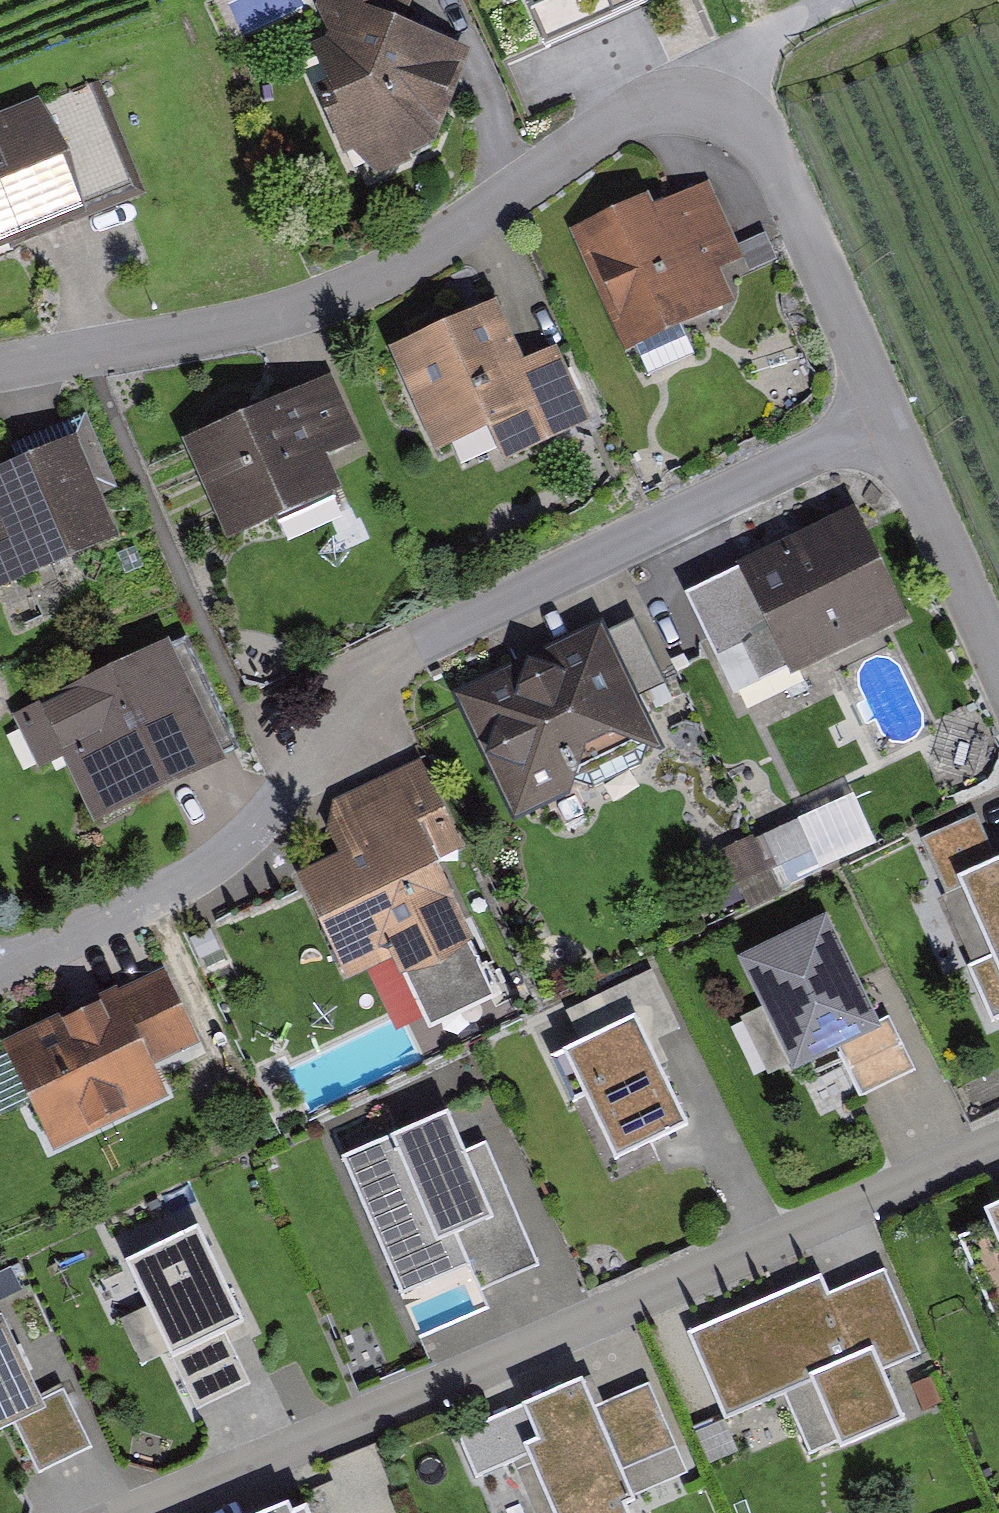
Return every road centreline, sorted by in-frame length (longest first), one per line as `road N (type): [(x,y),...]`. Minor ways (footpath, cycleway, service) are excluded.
road 1 (residential): [(893,408),(731,59),(445,250),(310,314),(0,364)]
road 2 (residential): [(893,408),(443,633),(271,824),(0,984)]
road 3 (residential): [(998,1153),(137,1512)]
road 4 (residential): [(998,644),(893,408)]
road 5 (track): [(865,0),(731,59)]

